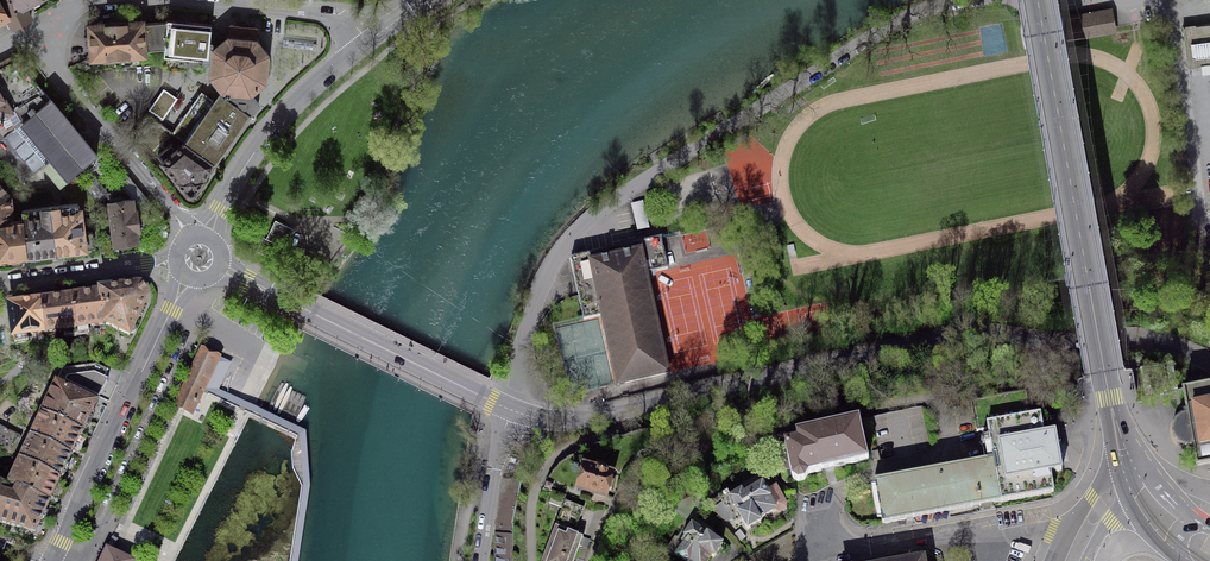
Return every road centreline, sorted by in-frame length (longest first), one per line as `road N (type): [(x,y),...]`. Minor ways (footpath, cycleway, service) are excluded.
road 1 (residential): [(510,410),(542,284),(598,211),(890,25),(967,0)]
road 2 (residential): [(591,560),(621,496),(663,458),(915,401),(937,406),(947,424),(942,450),(840,490),(822,520),(816,557)]
road 3 (residential): [(1209,364),(1136,339),(1065,346),(962,336),(630,412)]
road 4 (tertiary): [(1123,470),(1038,0)]
road 5 (residential): [(172,307),(51,559)]
road 6 (residential): [(1089,525),(937,535),(816,557)]
road 7 (residential): [(271,294),(510,410)]
road 8 (residential): [(190,237),(31,29)]
road 9 (residential): [(1166,0),(1198,209),(1209,227)]
road 10 (residential): [(367,42),(292,106),(220,209)]
road 11 (residential): [(630,412),(627,426),(569,449),(543,474),(530,513),(532,560)]
road 12 (residential): [(178,0),(327,16),(367,42)]
road 13 (residential): [(177,250),(147,264),(0,283)]
road 14 (residential): [(481,560),(510,410)]
road 15 (residential): [(630,412),(570,422),(510,410)]
road 16 (residential): [(31,29),(77,6),(147,0)]

